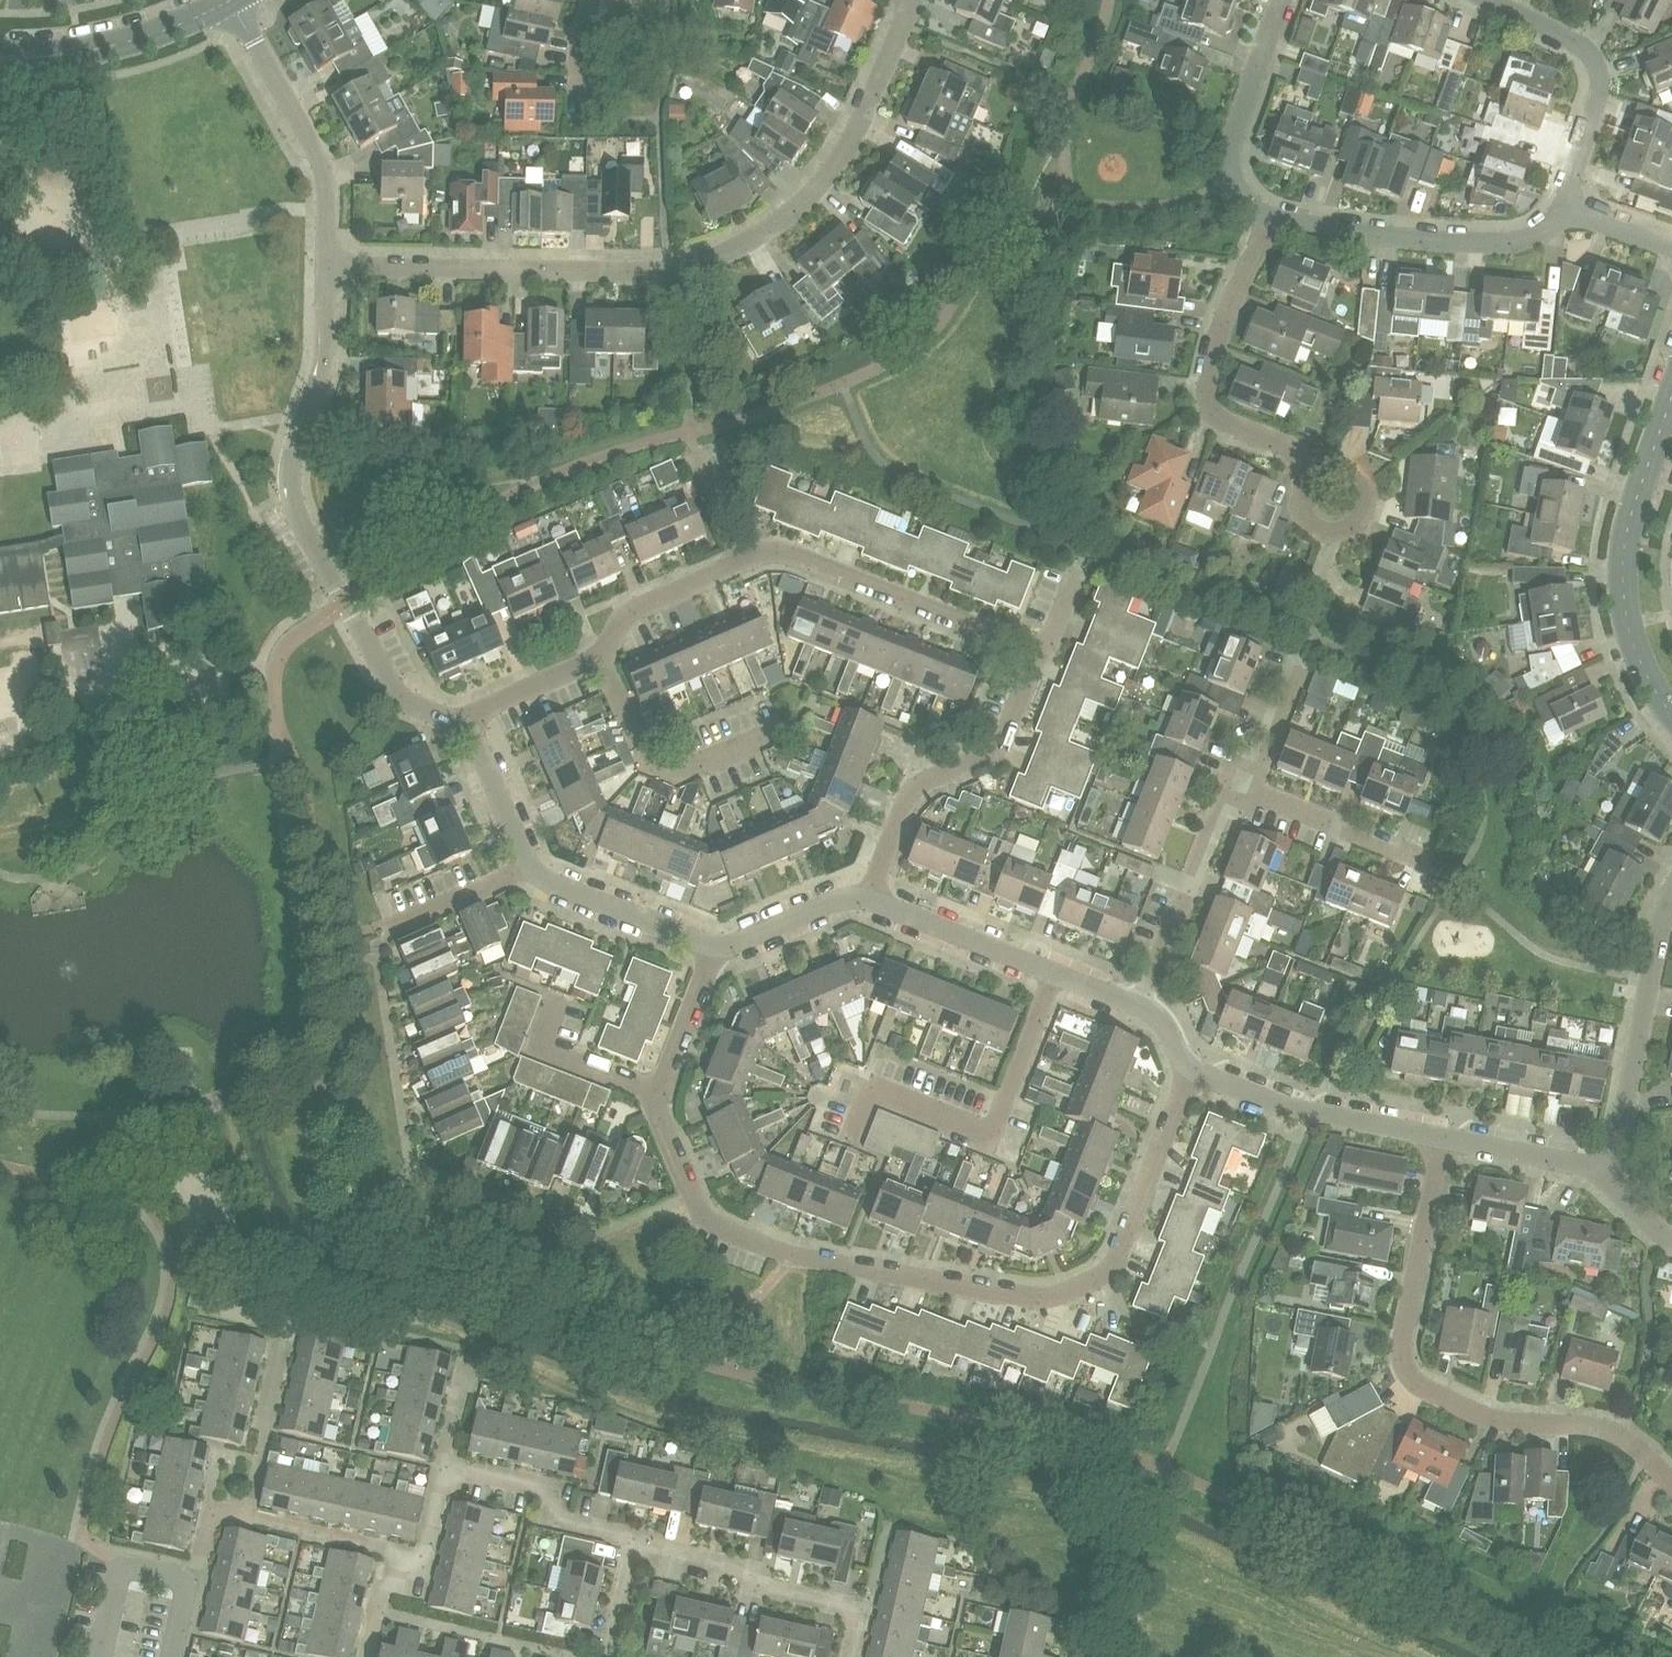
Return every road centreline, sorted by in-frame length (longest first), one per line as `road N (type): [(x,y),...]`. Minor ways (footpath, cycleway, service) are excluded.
road 1 (unclassified): [(1191,1072),(1103,1276),(1037,1298),(793,1256),(707,1219),(657,1109),(714,950)]
road 2 (residential): [(330,267),(652,271),(724,253),(781,220),(835,166),(915,0)]
road 3 (residential): [(456,722),(602,657),(627,615),(772,552),(1040,656)]
road 4 (unclassified): [(1671,1482),(1618,1432),(1503,1418),(1419,1392),(1397,1363),(1442,1138)]
road 5 (residential): [(456,722),(394,691),(292,502),(296,449),(324,360),(330,267)]
road 6 (residential): [(714,950),(543,880),(472,736),(456,722)]
road 7 (residential): [(1309,472),(1289,449),(1215,420),(1200,389),(1250,251),(1274,216)]
road 8 (tertiary): [(1671,717),(1644,679),(1625,625),(1632,533),(1671,409)]
road 9 (residential): [(869,901),(911,792),(1001,744),(1040,656)]
road 10 (residential): [(1274,216),(1337,232),(1482,243),(1525,237),(1573,206)]
road 11 (residential): [(330,267),(325,171),(233,0)]
road 12 (residential): [(184,1581),(199,1564),(213,1511),(245,1517),(280,1346)]
road 13 (residential): [(850,1656),(859,1613),(847,1600),(634,1541)]
road 14 (unclassified): [(1606,1173),(1638,977),(1671,904)]
road 15 (residential): [(1489,0),(1583,45),(1599,67),(1600,89),(1569,189),(1573,206)]
road 16 (residential): [(1140,1008),(1227,782),(1255,792)]
road 17 (unclassified): [(1442,1138),(1309,1114),(1191,1072)]
road 18 (residential): [(1274,216),(1245,196),(1230,152),(1281,0)]
road 19 (tertiary): [(232,0),(138,39),(0,57)]
road 20 (residential): [(367,1656),(392,1559),(423,1561),(442,1465)]
road 21 (residential): [(634,1541),(552,1521),(548,1487),(442,1465)]
road 22 (residential): [(1309,472),(1327,464),(1351,469),(1364,486),(1363,515),(1338,534),(1314,530),(1300,515),(1299,484)]
road 23 (residential): [(1056,975),(869,901)]
road 24 (residential): [(1255,792),(1425,861)]
road 25 (unclassified): [(1606,1173),(1442,1138)]
road 26 (residential): [(869,901),(841,901),(714,950)]
road 27 (residential): [(1255,792),(1301,669)]
road 28 (residential): [(580,123),(583,40),(594,0)]

